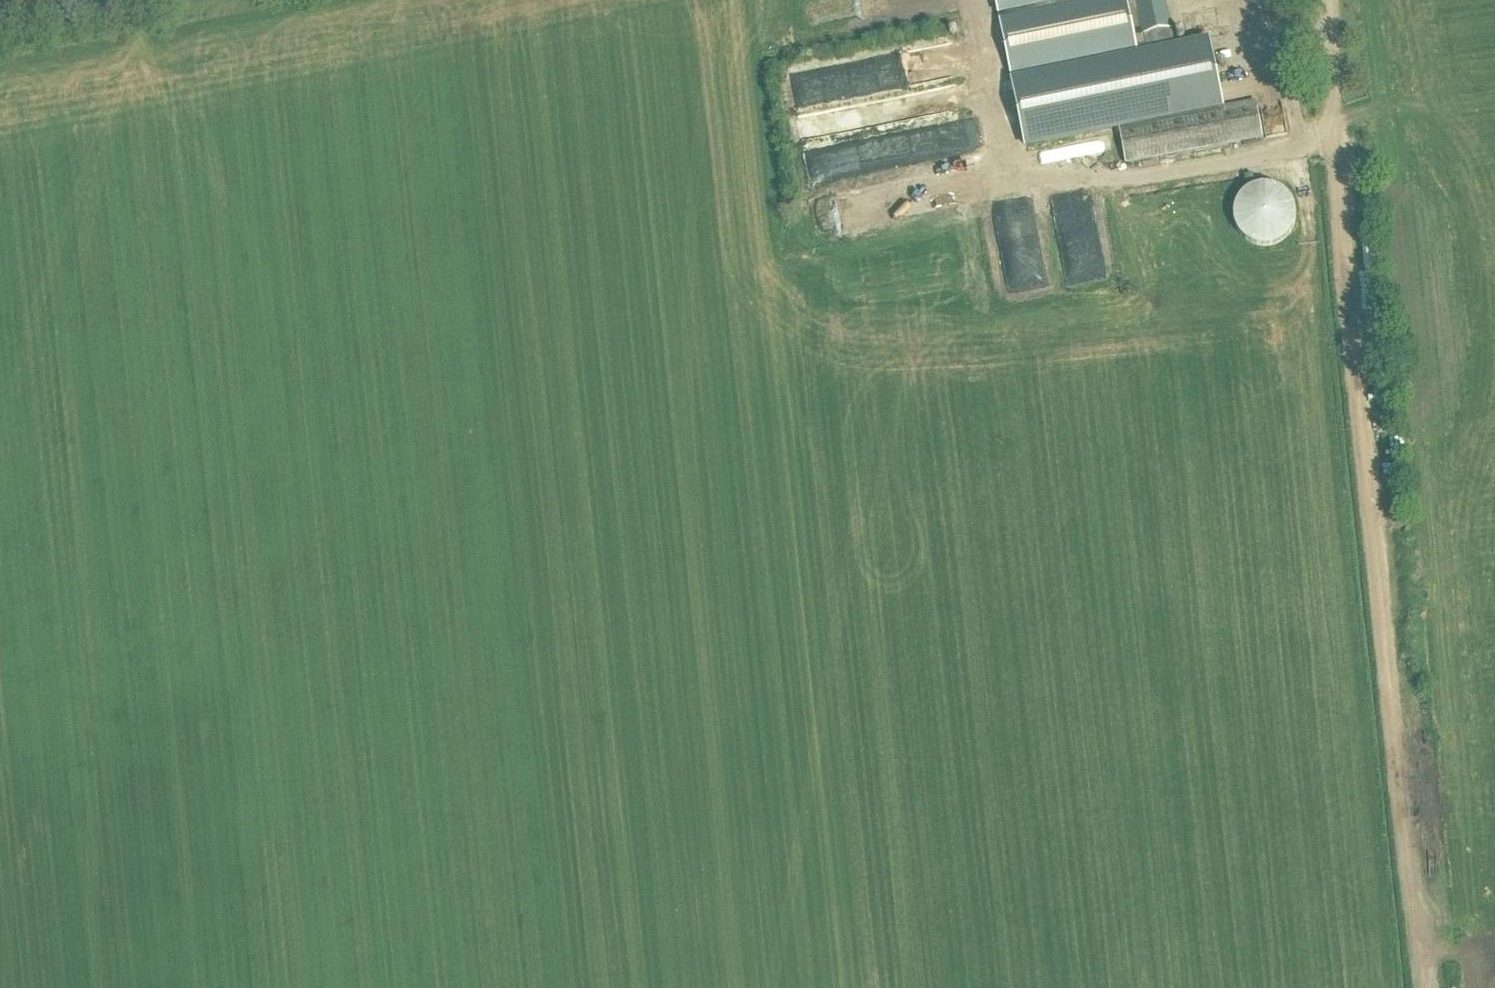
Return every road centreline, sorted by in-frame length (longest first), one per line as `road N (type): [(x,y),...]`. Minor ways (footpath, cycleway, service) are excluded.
road 1 (primary): [(0,26),(132,0)]

